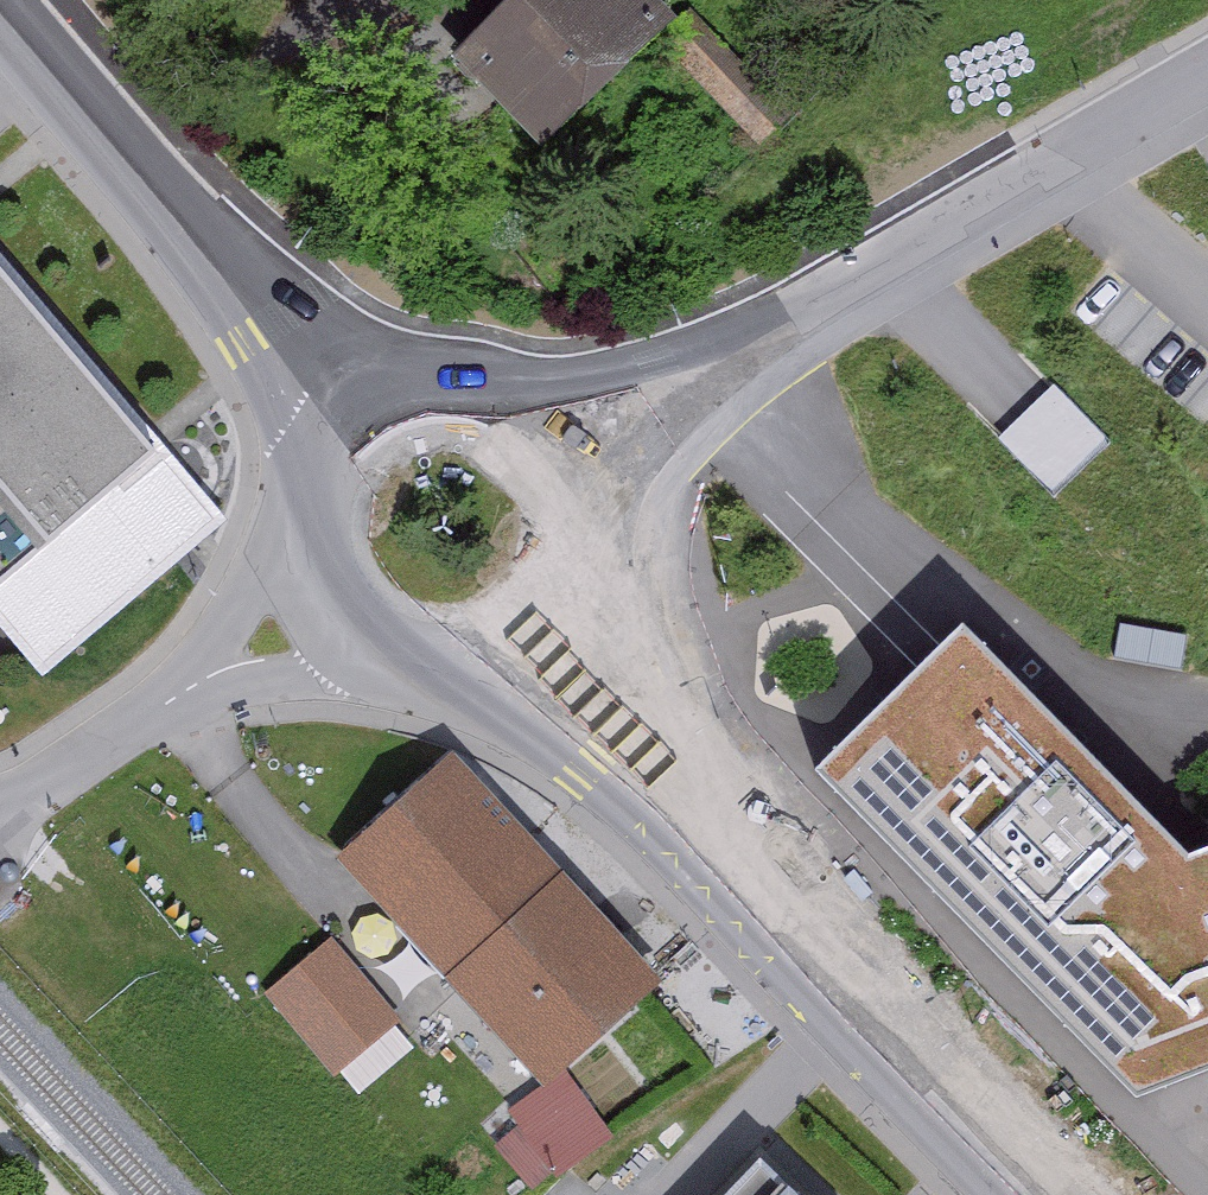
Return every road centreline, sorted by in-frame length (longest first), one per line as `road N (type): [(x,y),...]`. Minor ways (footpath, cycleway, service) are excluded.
road 1 (residential): [(1207,146),(1087,171),(956,215),(783,308),(657,356),(519,392)]
road 2 (residential): [(581,486),(751,368),(910,280),(998,265),(1089,268),(1207,246)]
road 3 (secondary): [(425,661),(581,772),(863,997)]
road 4 (secondary): [(863,997),(635,718),(568,580)]
road 5 (secondary): [(435,366),(316,295),(208,198),(83,106)]
road 6 (secondary): [(83,106),(248,341),(292,476)]
road 7 (secondary): [(1062,1194),(863,997)]
road 8 (residential): [(197,681),(46,785),(0,797)]
road 9 (secondary): [(435,366),(387,374),(345,397),(312,432),(292,476)]
road 10 (residential): [(197,681),(302,653),(382,652)]
road 11 (residential): [(287,518),(243,618),(197,681)]
road 12 (secondary): [(425,661),(468,658),(509,642),(543,616),(568,580)]
road 13 (secondary): [(287,518),(313,597),(343,630),(382,652)]
road 14 (secondary): [(0,8),(83,106)]

